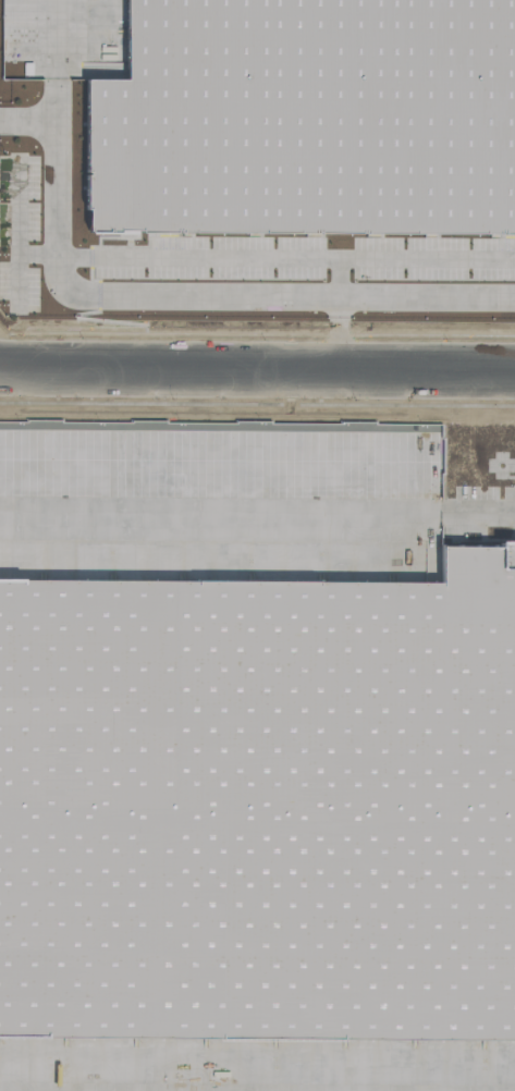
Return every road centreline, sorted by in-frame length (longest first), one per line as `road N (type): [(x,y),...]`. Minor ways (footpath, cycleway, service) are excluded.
road 1 (tertiary): [(0,369),(514,373)]

